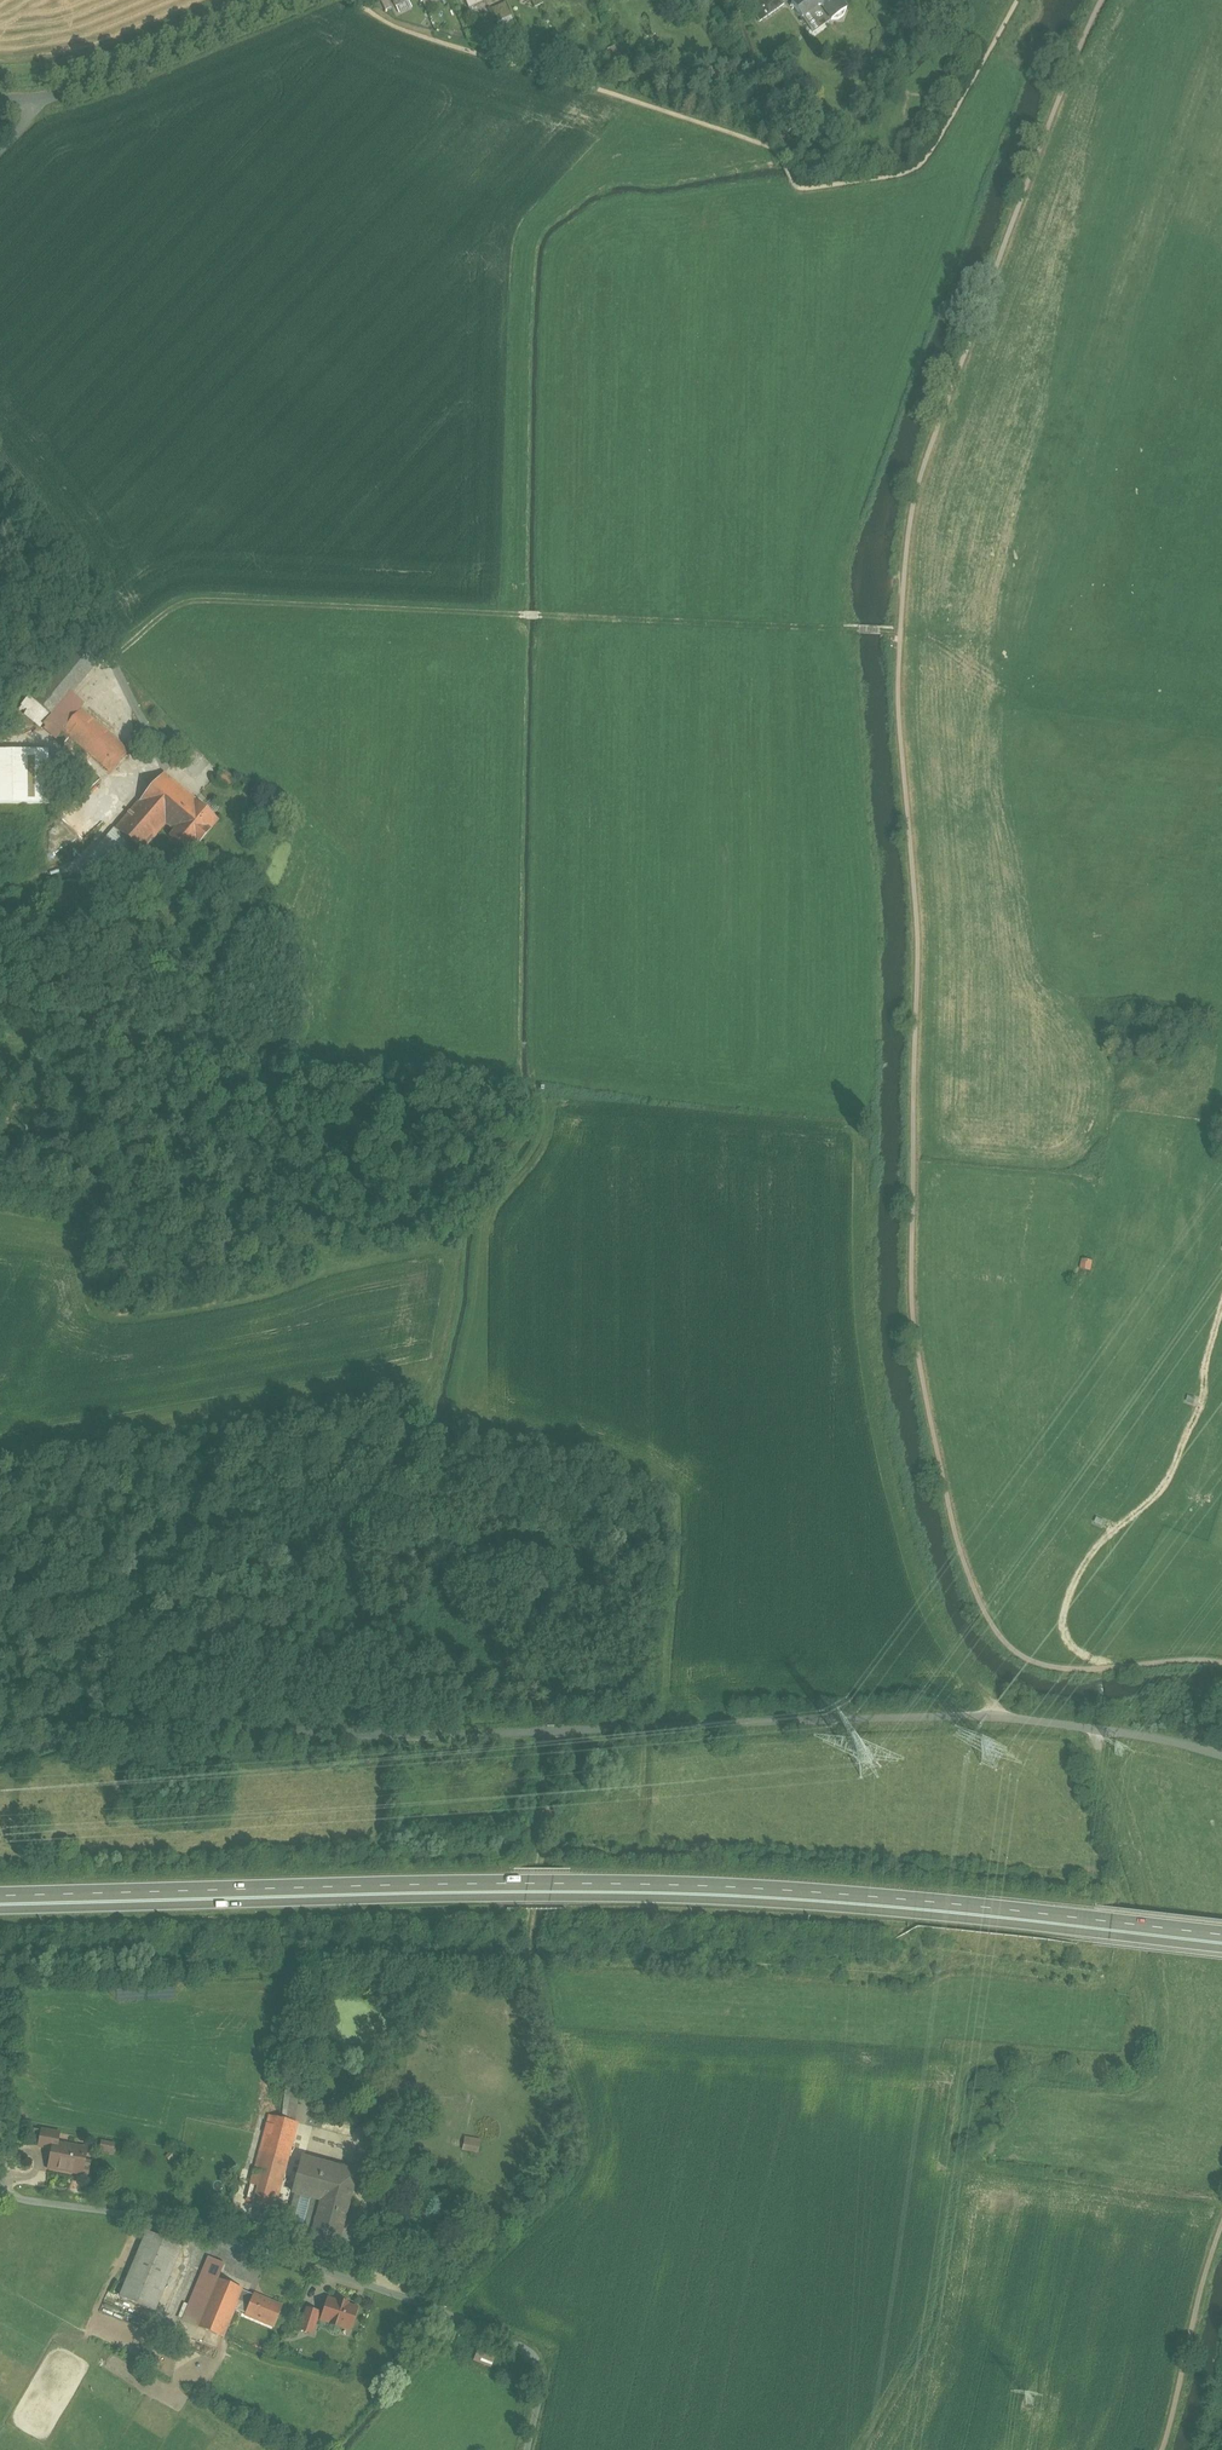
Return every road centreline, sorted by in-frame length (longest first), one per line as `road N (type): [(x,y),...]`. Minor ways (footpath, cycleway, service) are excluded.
road 1 (unclassified): [(1221,1753),(1097,1729),(954,1717),(559,1732),(181,1730),(44,1744),(0,1756)]
road 2 (trunk): [(0,1900),(690,1890),(1221,1938)]
road 3 (residential): [(0,2047),(7,2051),(6,2190),(267,2252),(446,2313),(565,2343),(538,2449)]
road 4 (track): [(1097,1729),(1148,1903),(1138,2059),(1116,2074),(967,2068),(949,2158)]
road 5 (track): [(134,639),(181,603),(202,597),(619,618)]
road 6 (track): [(1068,1669),(1061,1635),(1072,1593),(1103,1542),(1174,1469),(1203,1406),(1221,1308)]
road 7 (unclassified): [(304,0),(29,114)]
road 8 (unclassified): [(0,457),(134,639)]
road 9 (track): [(653,1726),(651,1850)]

